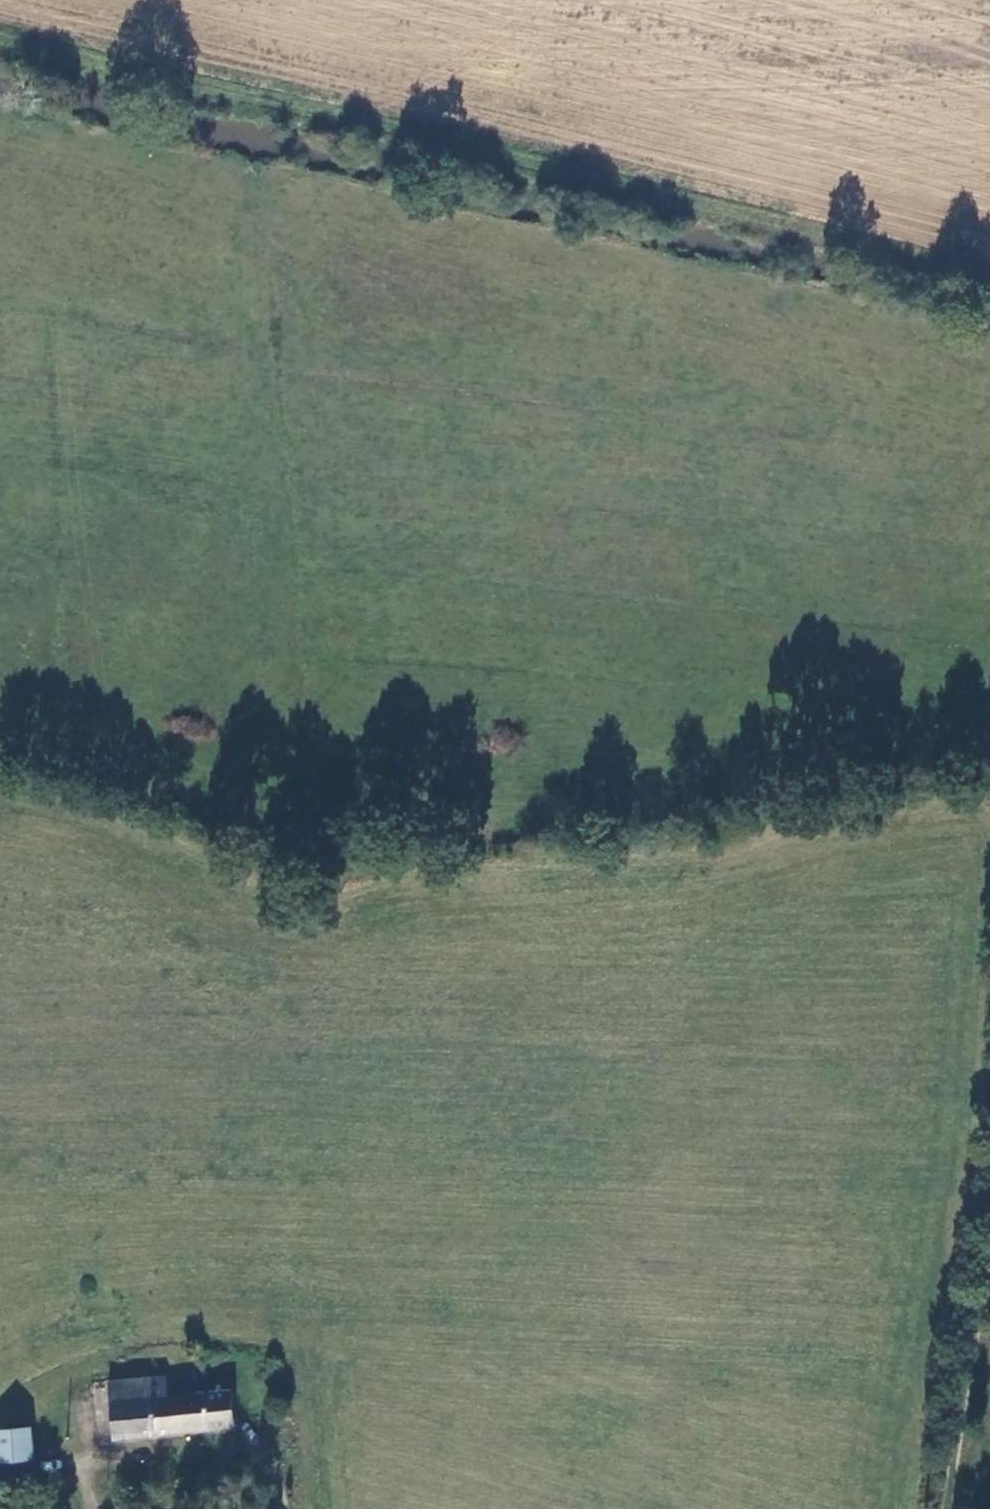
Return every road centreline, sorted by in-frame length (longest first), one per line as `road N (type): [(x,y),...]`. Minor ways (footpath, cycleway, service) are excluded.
road 1 (track): [(951,1508),(989,1268)]

